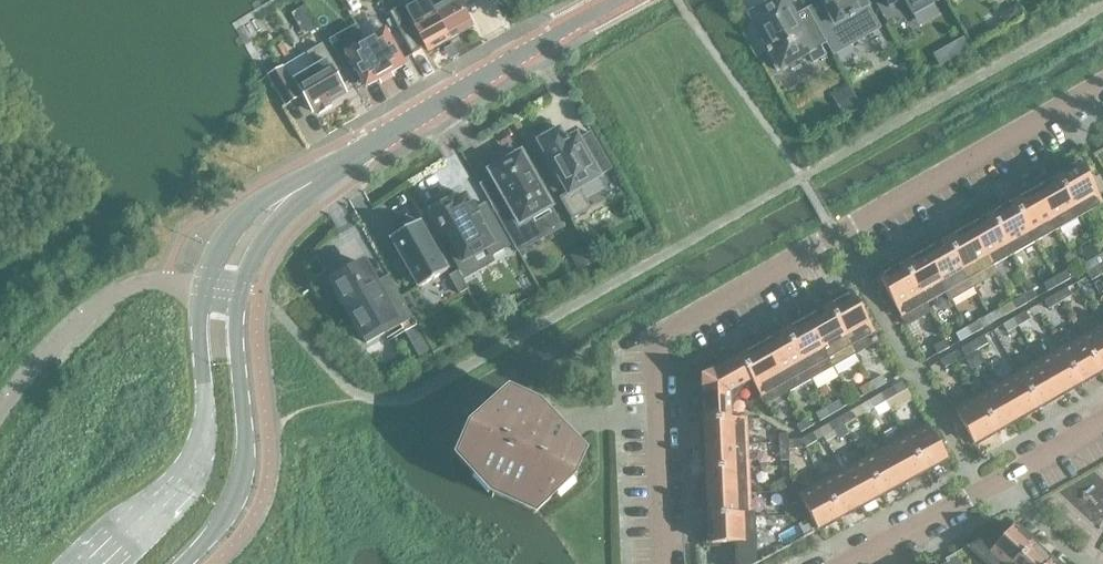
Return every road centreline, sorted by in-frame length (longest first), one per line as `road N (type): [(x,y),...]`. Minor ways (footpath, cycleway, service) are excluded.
road 1 (residential): [(1102,87),(655,342),(669,563)]
road 2 (tertiary): [(298,190),(245,215),(211,260),(200,335),(201,447),(183,479),(99,563)]
road 3 (tertiary): [(181,563),(209,536),(241,482),(238,292),(298,190)]
road 4 (tertiary): [(298,190),(622,0)]
road 5 (residential): [(1102,423),(851,563)]

